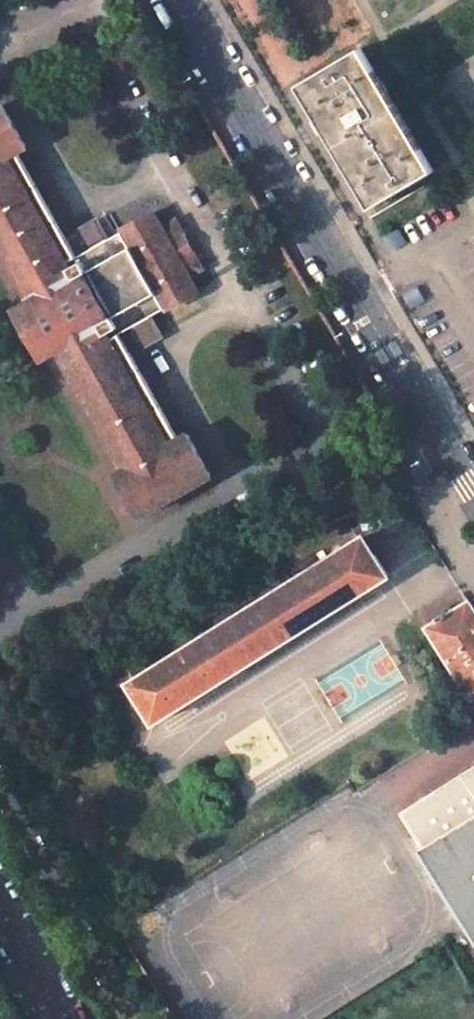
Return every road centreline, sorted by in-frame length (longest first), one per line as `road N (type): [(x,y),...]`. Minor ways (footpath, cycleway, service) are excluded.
road 1 (unclassified): [(180,0),(357,297),(473,474)]

